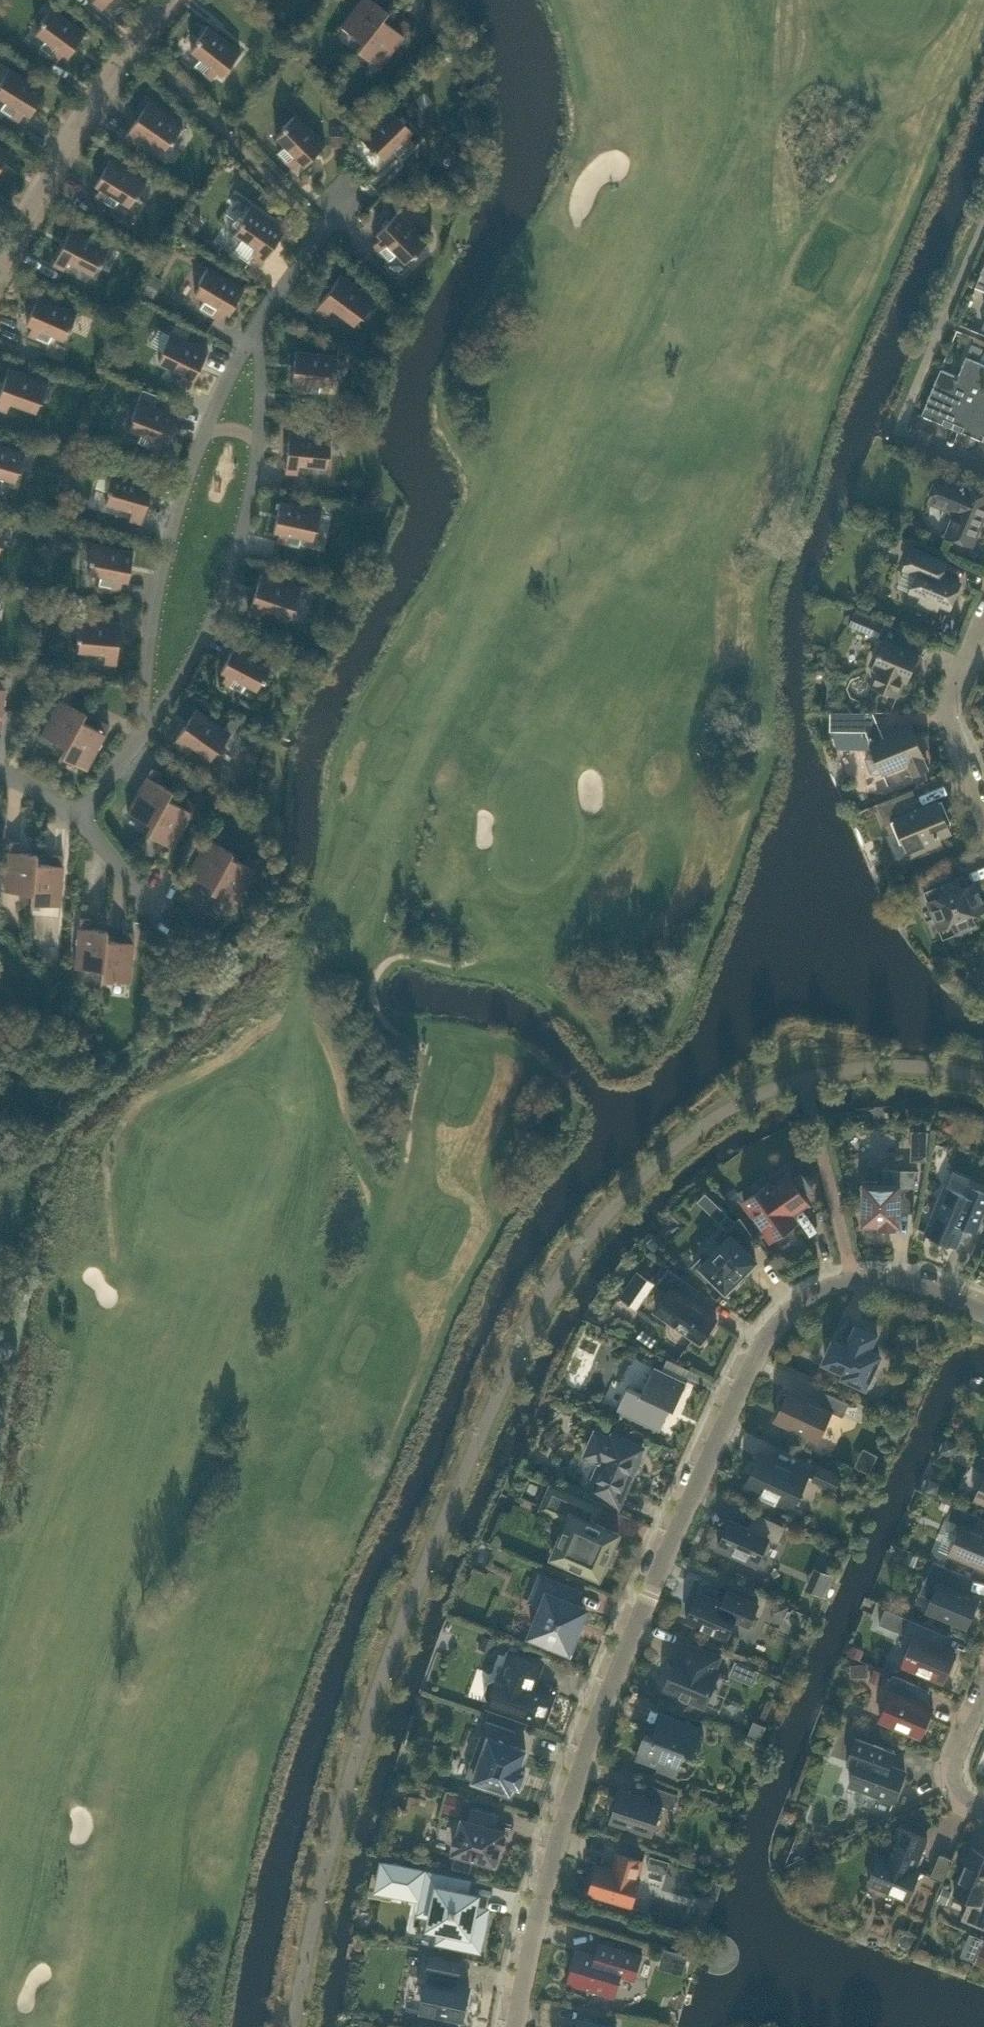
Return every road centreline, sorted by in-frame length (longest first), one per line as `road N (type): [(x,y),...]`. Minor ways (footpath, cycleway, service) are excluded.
road 1 (residential): [(513,2026),(523,1955),(595,1724),(766,1341),(817,1289),(857,1278),(915,1277),(983,1309)]
road 2 (residential): [(983,800),(950,719),(983,636)]
road 3 (residential): [(983,1703),(961,1758),(961,1790),(971,1821),(983,1826)]

